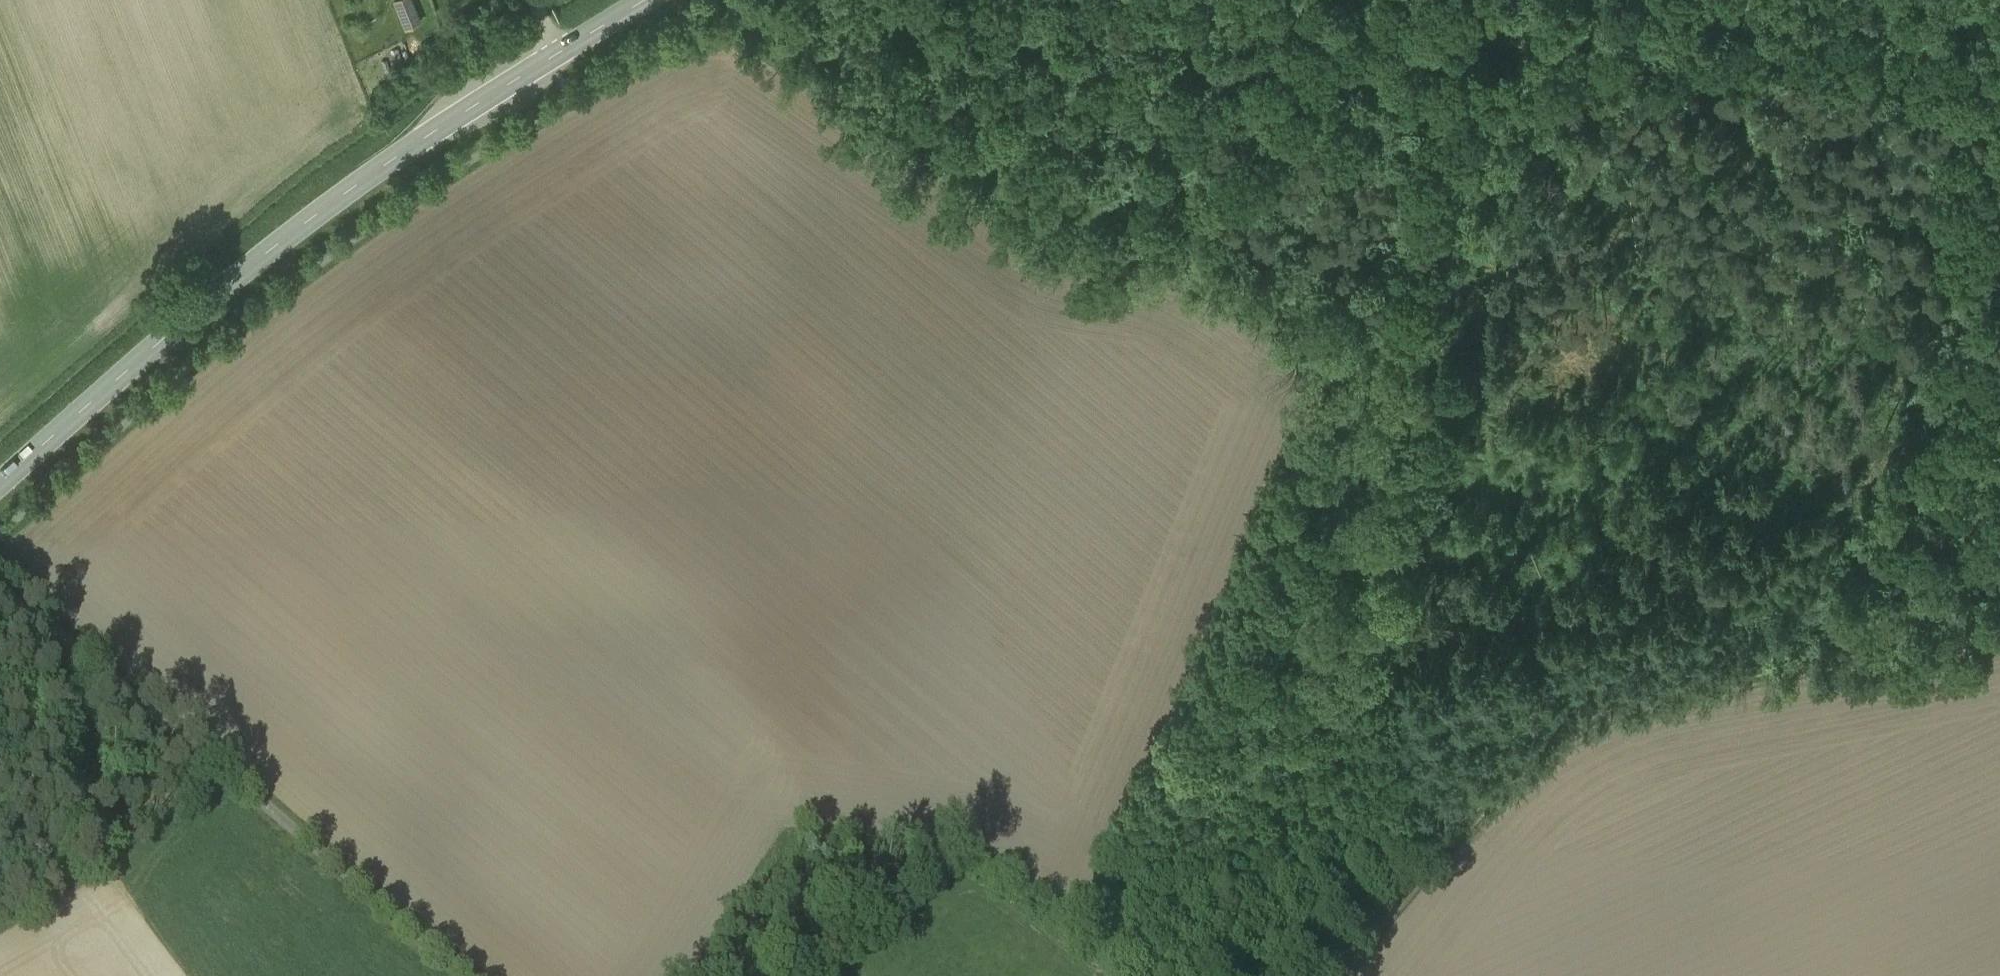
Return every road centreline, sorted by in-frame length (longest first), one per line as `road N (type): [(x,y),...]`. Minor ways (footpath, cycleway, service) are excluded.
road 1 (track): [(1338,975),(1440,851),(1552,735),(1598,713),(1999,627)]
road 2 (tertiary): [(0,477),(320,200),(555,48)]

